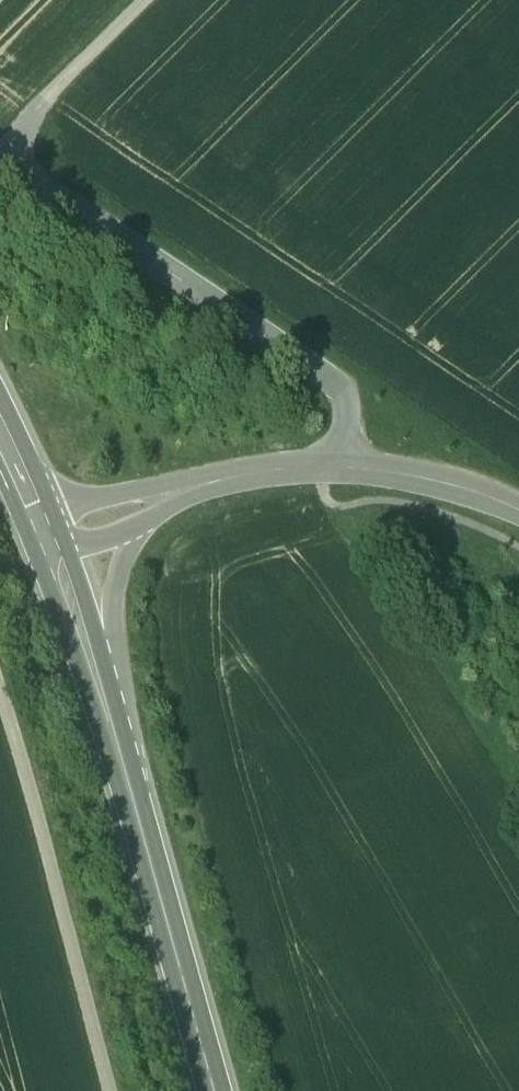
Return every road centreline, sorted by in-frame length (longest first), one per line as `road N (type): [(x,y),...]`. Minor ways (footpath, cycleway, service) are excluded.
road 1 (track): [(345,468),(348,417),(329,379),(31,182),(12,160),(21,127),(149,0)]
road 2 (primary): [(104,690),(213,1090)]
road 3 (tertiary): [(149,503),(282,468),(345,468),(455,489),(518,514)]
road 4 (primary): [(104,690),(113,562),(149,503)]
road 5 (primary): [(46,530),(104,690)]

